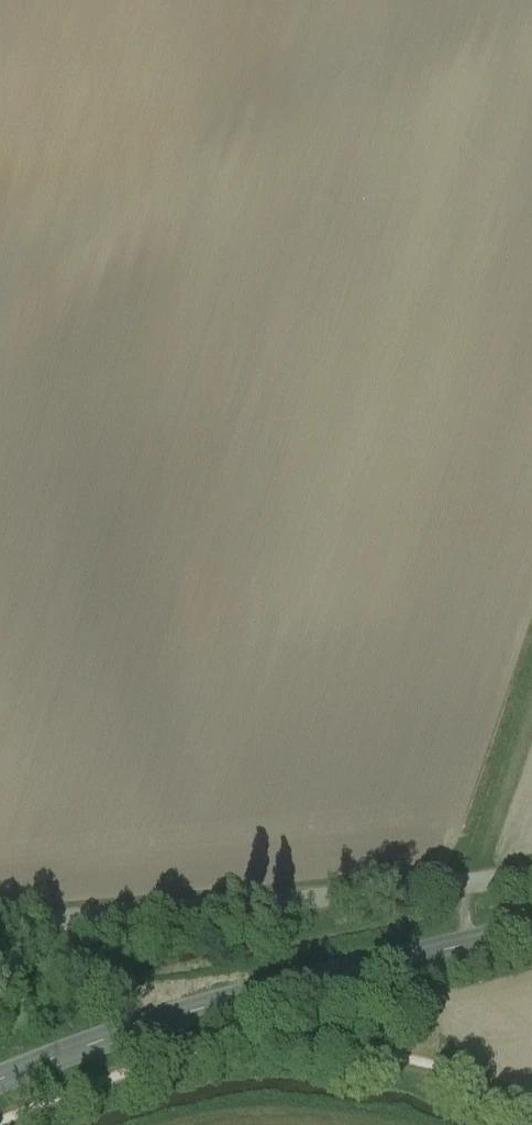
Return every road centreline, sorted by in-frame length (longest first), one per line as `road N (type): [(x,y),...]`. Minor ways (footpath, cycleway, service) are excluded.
road 1 (tertiary): [(531,929),(187,1014),(0,1081)]

